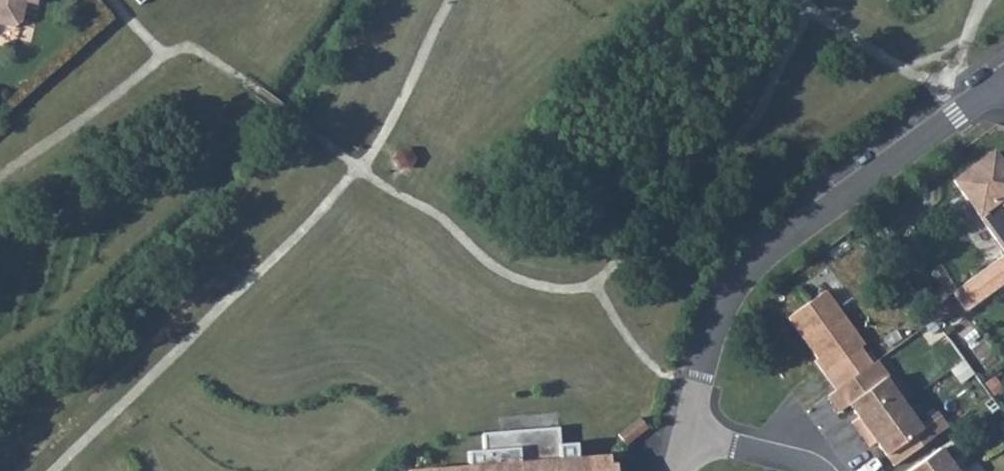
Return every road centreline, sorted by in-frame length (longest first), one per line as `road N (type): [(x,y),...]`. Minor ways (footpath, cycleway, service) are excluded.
road 1 (residential): [(687,435),(721,308),(741,279),(771,248),(1003,80)]
road 2 (residential): [(817,470),(687,435)]

